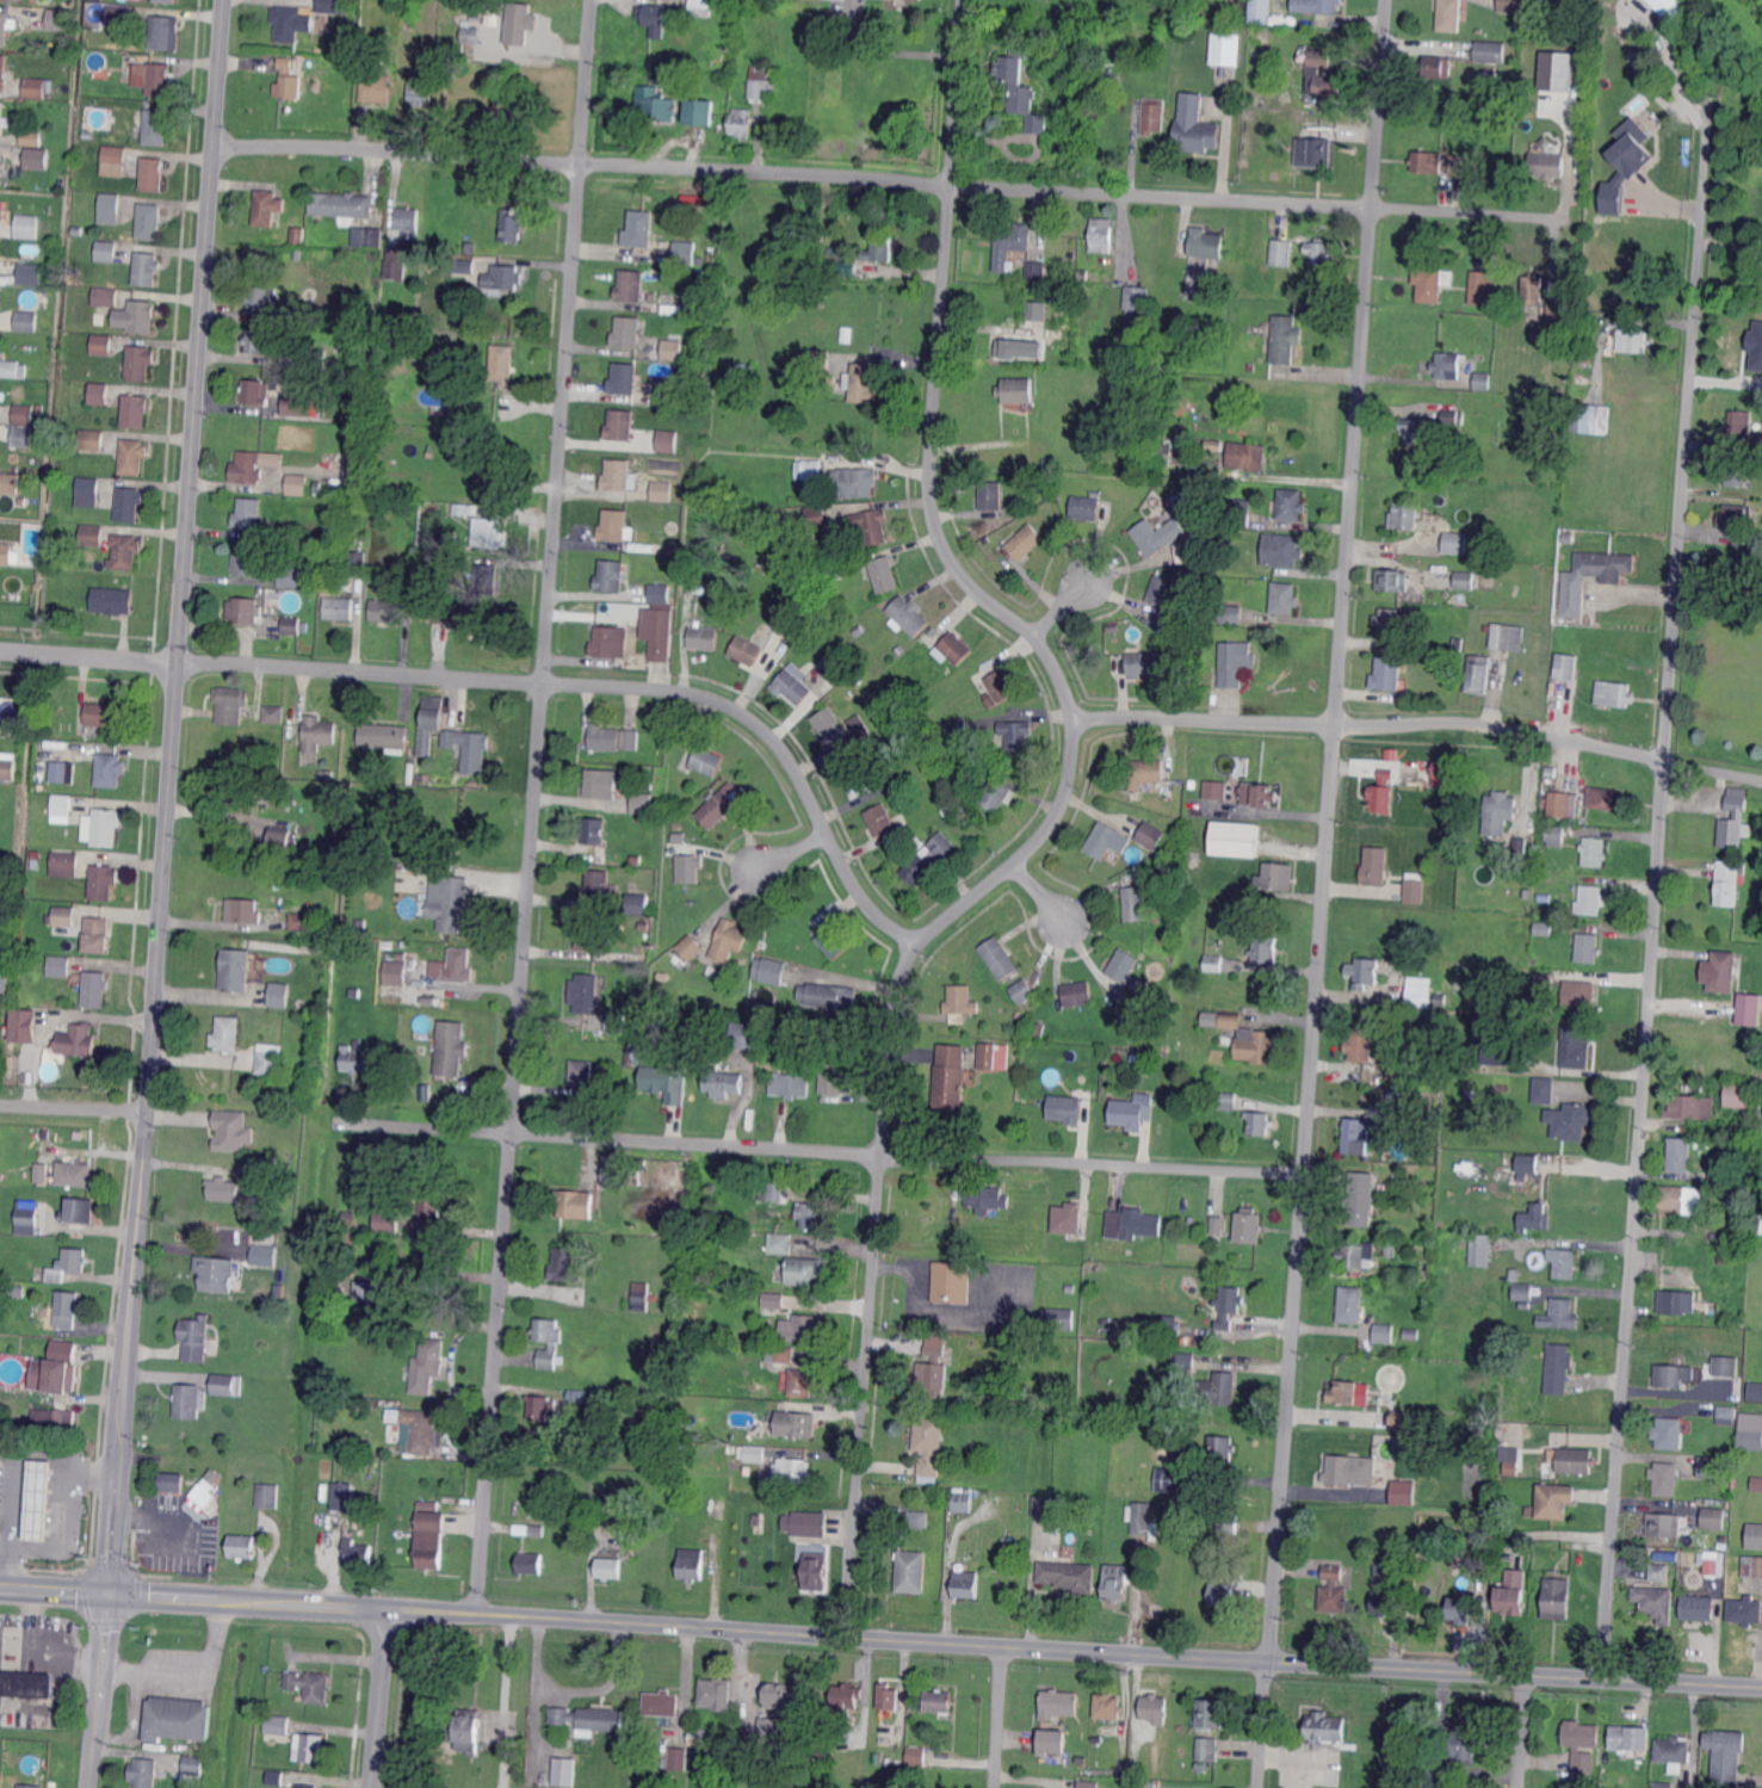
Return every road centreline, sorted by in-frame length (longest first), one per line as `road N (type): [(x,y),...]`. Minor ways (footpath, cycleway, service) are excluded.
road 1 (secondary): [(1761,1688),(149,1600),(0,1582)]
road 2 (residential): [(964,0),(933,511),(951,561),(1045,649),(1071,709),(1072,757),(1055,821),(928,934),(896,995),(847,1637)]
road 3 (residential): [(1388,0),(1269,1662)]
road 4 (residential): [(592,0),(476,1611)]
road 5 (residential): [(1710,107),(1602,1678)]
road 6 (residential): [(1578,221),(396,150),(216,148)]
road 7 (residential): [(226,0),(149,1112)]
road 8 (residential): [(919,946),(861,897),(781,749),(715,700),(667,689),(0,650)]
road 9 (residential): [(1305,1176),(879,1158),(344,1120)]
road 10 (residential): [(149,1112),(117,1405),(122,1453),(111,1597)]
road 11 (residential): [(1336,725),(1458,722),(1539,732),(1761,782)]
road 12 (residential): [(1336,725),(1166,717),(1072,723)]
road 13 (residential): [(111,1597),(100,1632),(87,1787)]
road 14 (residential): [(390,1609),(374,1787)]
road 15 (residential): [(149,1112),(0,1106)]
road 16 (residential): [(1003,1647),(996,1787)]
road 17 (residential): [(1269,1662),(1259,1787)]

